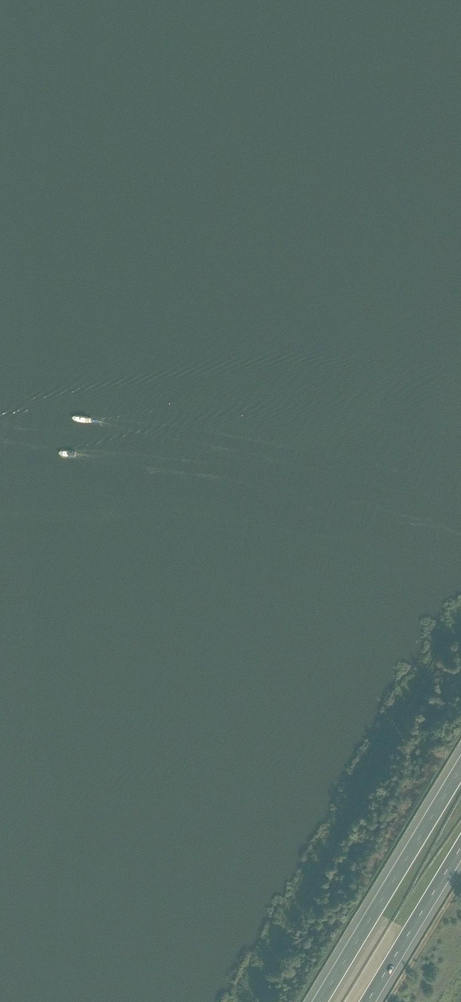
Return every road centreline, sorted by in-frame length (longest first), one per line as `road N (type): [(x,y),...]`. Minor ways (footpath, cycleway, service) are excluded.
road 1 (motorway): [(460,767),(321,1001)]
road 2 (motorway): [(367,1001),(460,847)]

